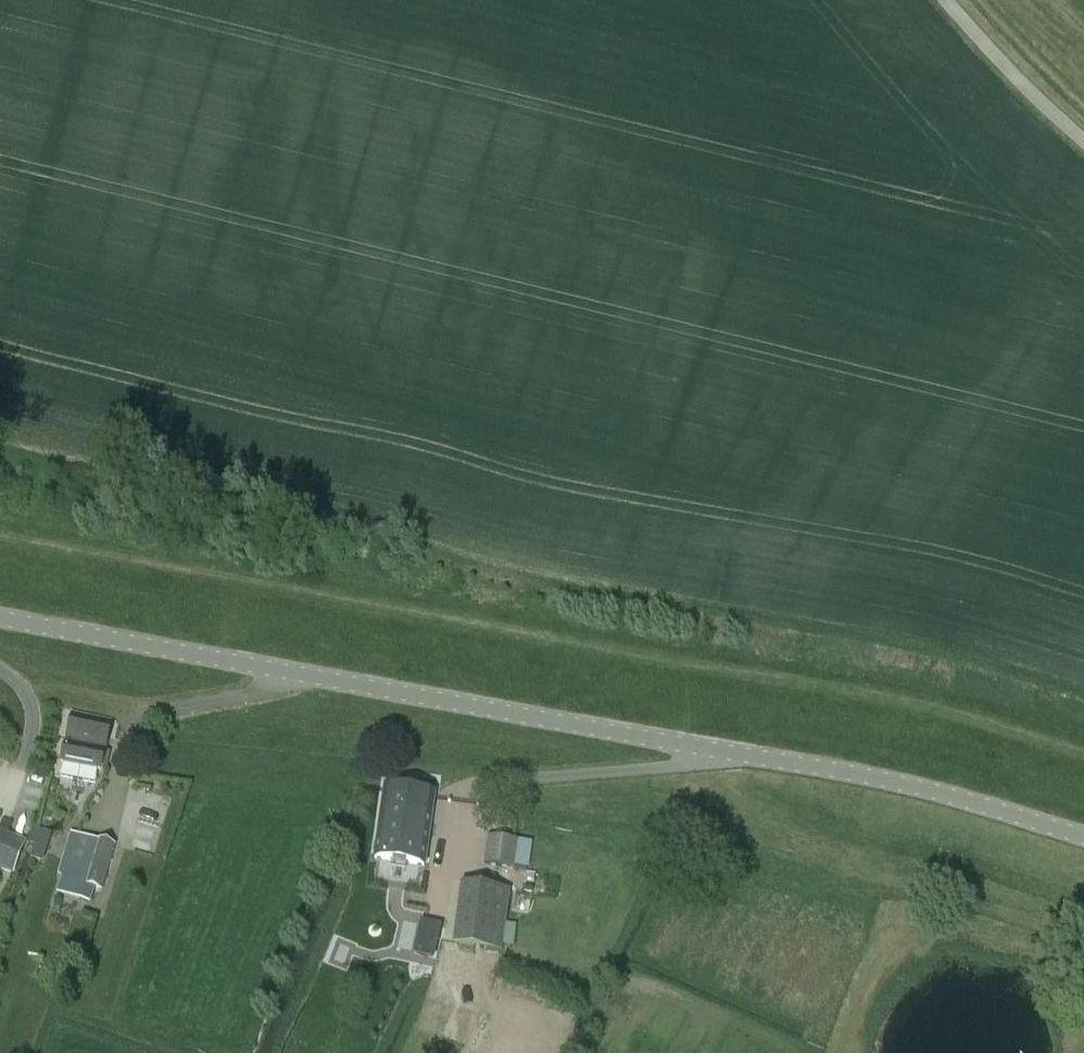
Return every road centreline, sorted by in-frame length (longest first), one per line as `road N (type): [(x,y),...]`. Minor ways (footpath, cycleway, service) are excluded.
road 1 (unclassified): [(1083,837),(884,779),(0,618)]

